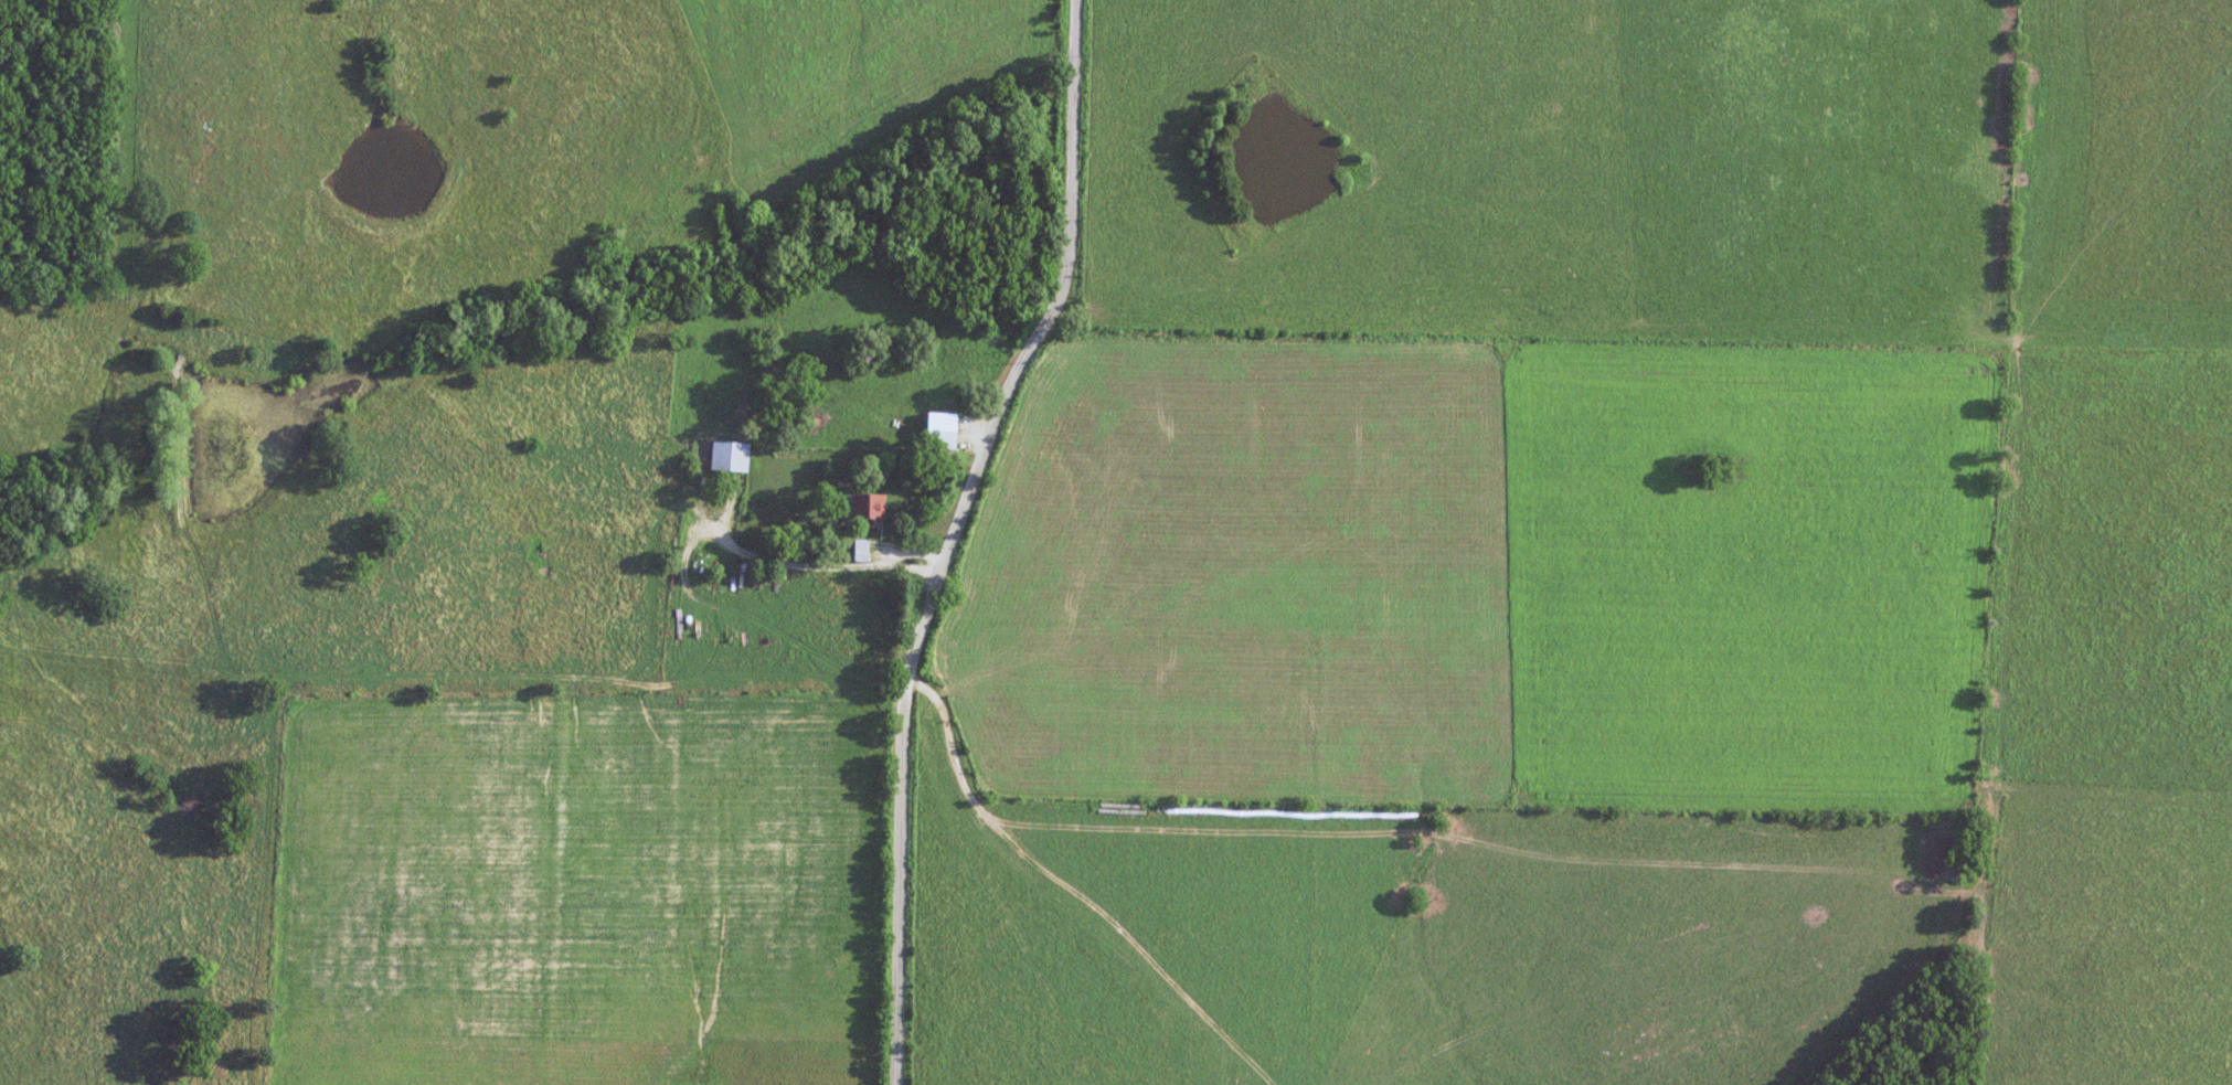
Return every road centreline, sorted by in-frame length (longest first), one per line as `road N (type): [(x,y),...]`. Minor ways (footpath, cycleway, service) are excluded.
road 1 (residential): [(1077,0),(1066,283),(987,449),(939,574),(905,698),(896,1084)]

